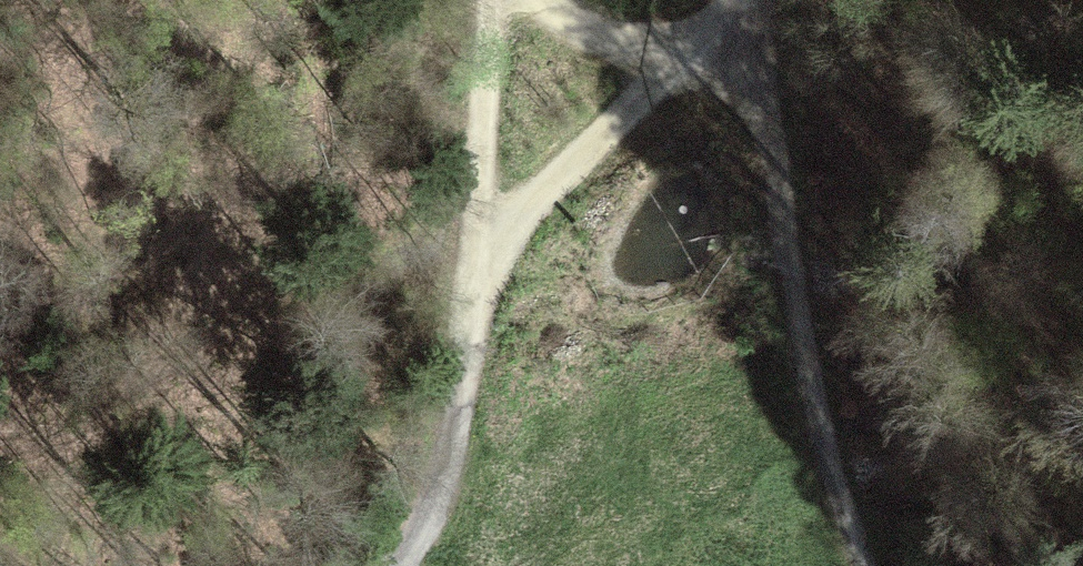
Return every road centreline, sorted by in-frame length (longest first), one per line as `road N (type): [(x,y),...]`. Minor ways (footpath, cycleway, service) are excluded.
road 1 (track): [(744,48),(808,397),(863,565)]
road 2 (track): [(472,286),(516,223),(645,87),(744,48)]
road 3 (track): [(400,565),(434,512),(449,463),(472,286)]
road 4 (track): [(472,286),(495,0)]
road 5 (track): [(540,0),(613,36),(675,49),(744,48)]

